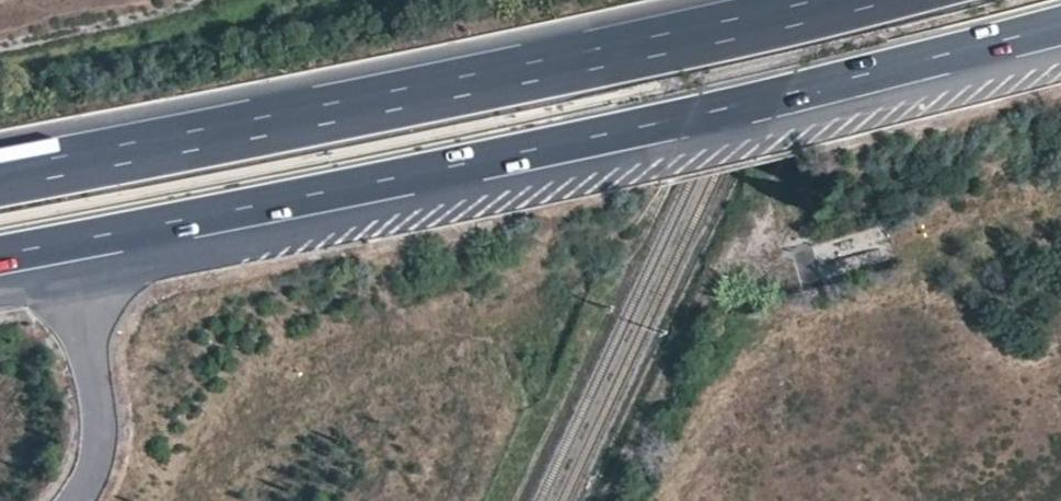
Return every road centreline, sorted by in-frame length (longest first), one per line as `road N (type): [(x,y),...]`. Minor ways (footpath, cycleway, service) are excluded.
road 1 (motorway): [(0,256),(687,119),(1060,27)]
road 2 (motorway): [(856,0),(0,177)]
road 3 (track): [(606,500),(729,248)]

